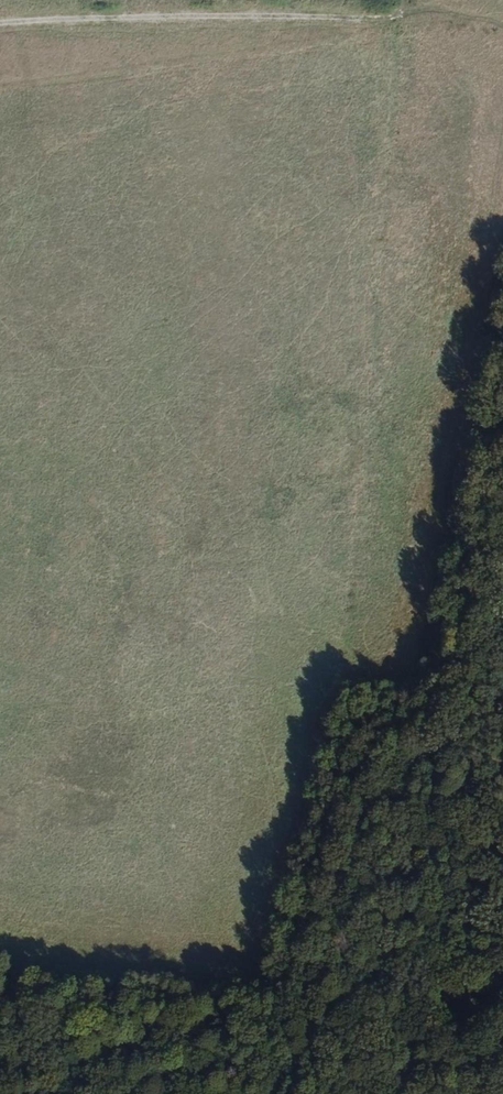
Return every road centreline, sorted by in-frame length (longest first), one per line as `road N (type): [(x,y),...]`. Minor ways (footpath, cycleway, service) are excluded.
road 1 (track): [(390,1093),(502,678)]
road 2 (track): [(0,26),(392,16)]

